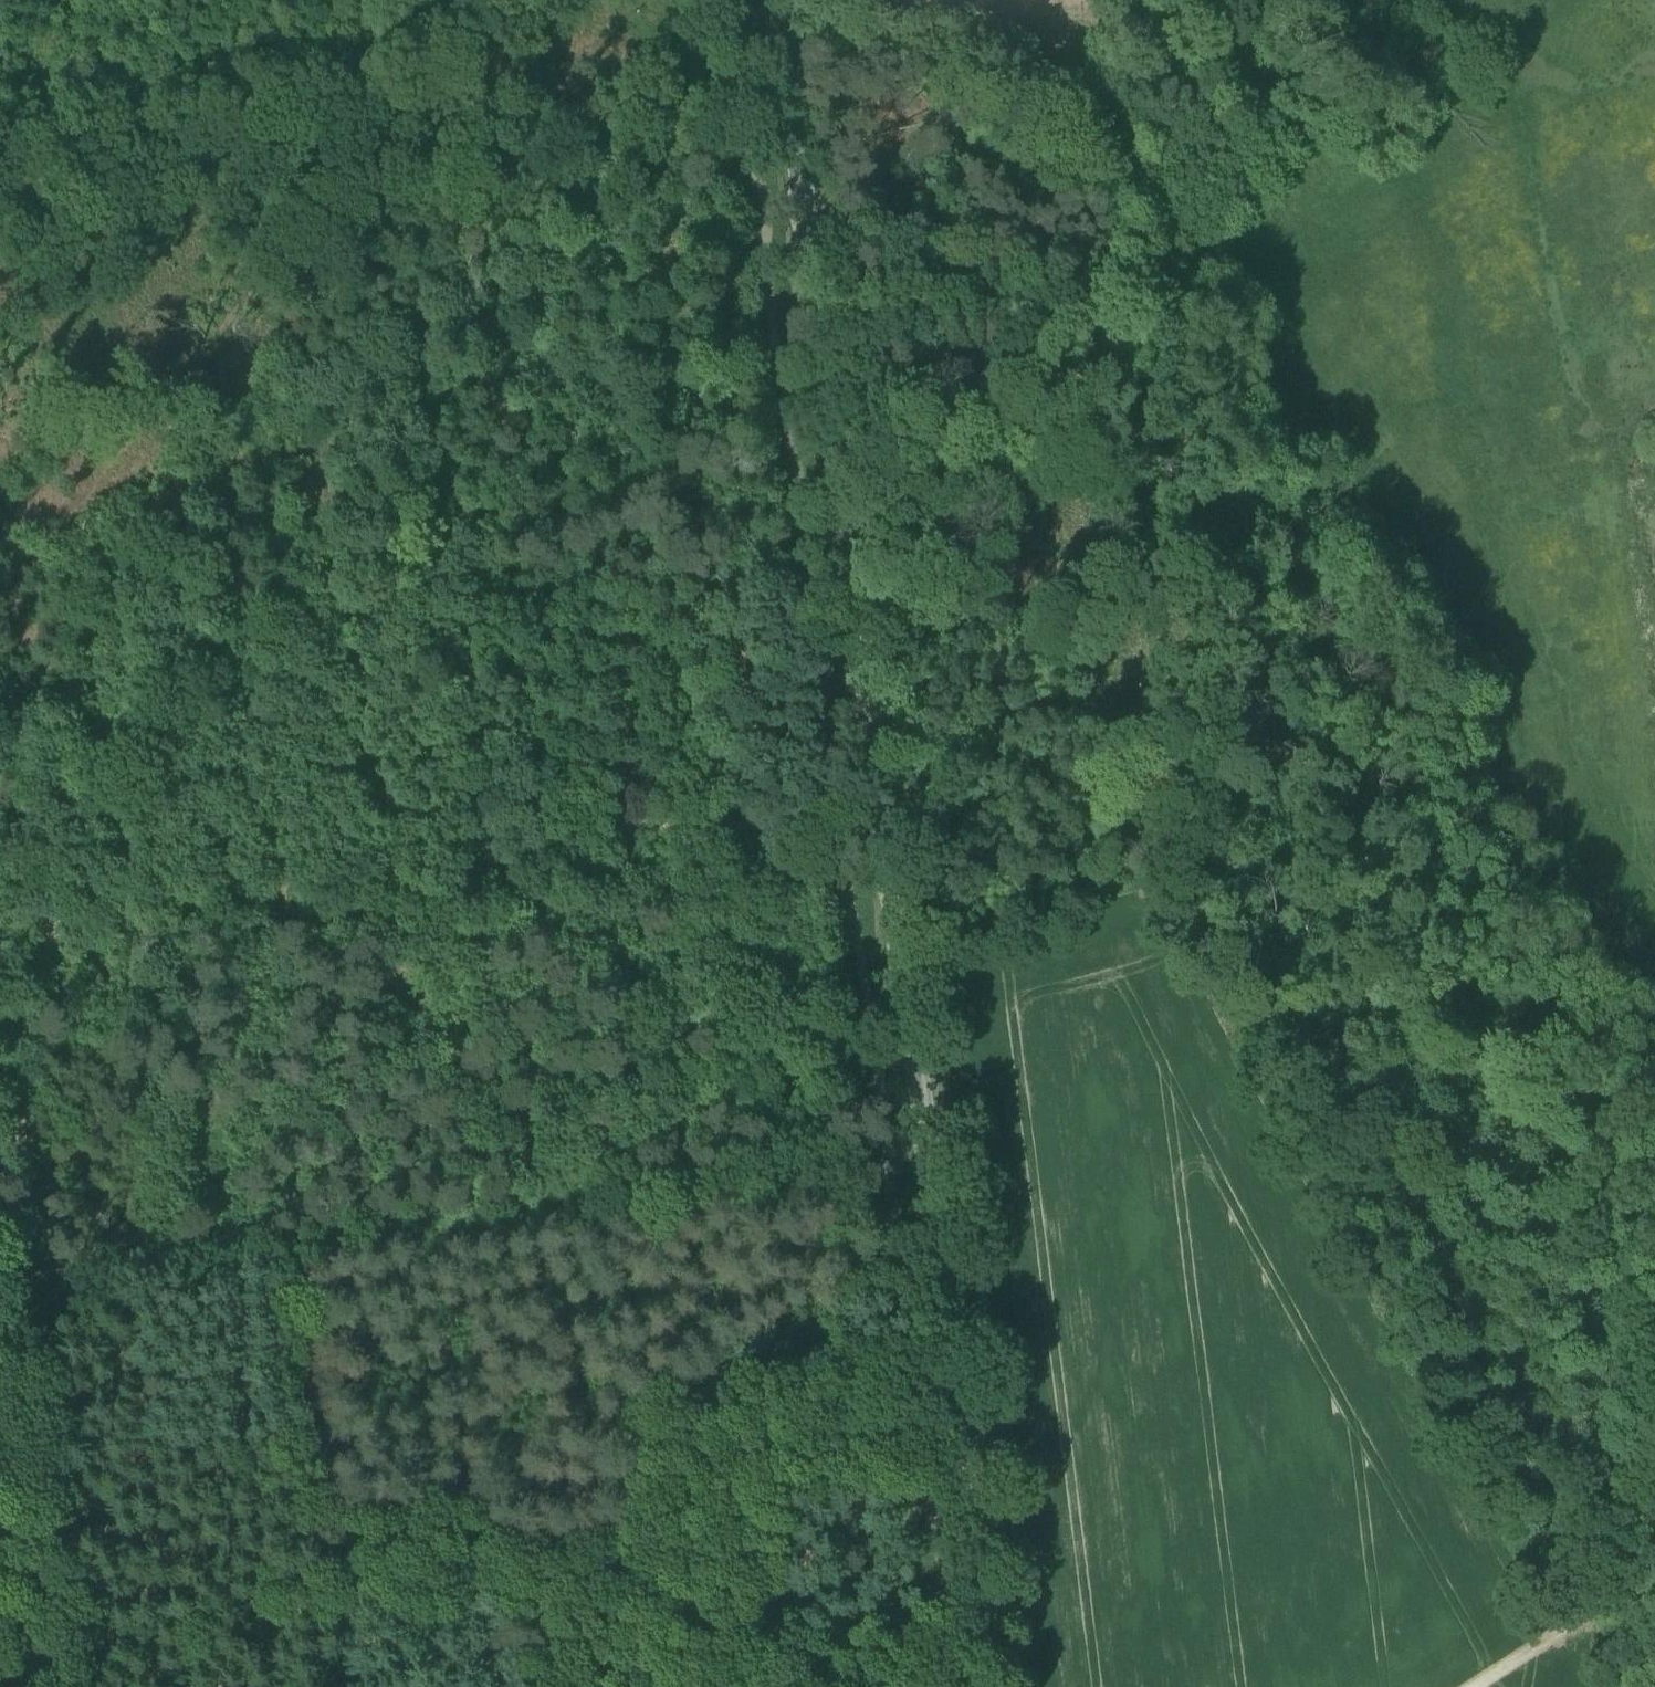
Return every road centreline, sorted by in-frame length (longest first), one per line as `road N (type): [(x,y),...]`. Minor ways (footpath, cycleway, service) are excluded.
road 1 (tertiary): [(995,1686),(770,0)]
road 2 (track): [(1456,1686),(1571,1612),(1654,1476)]

